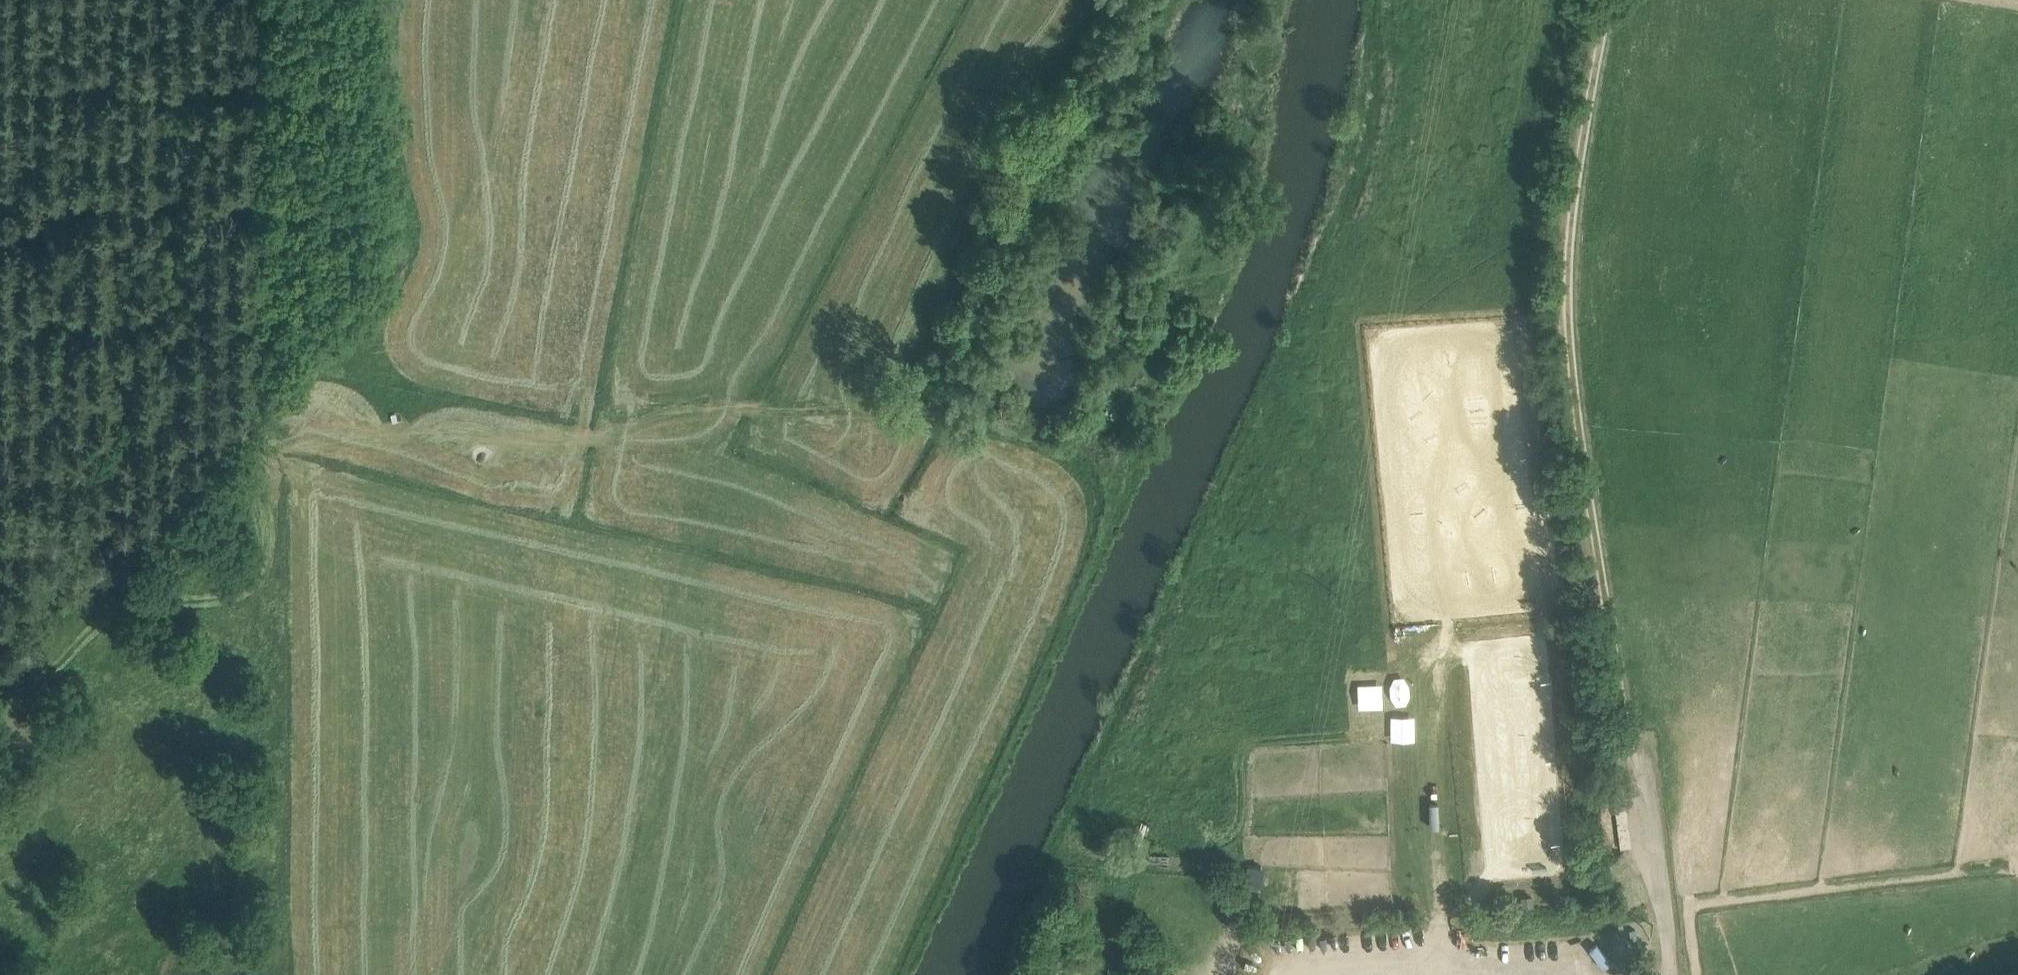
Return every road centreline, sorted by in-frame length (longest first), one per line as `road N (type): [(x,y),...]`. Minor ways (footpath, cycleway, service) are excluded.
road 1 (track): [(1613,0),(1578,196),(1578,388),(1610,680),(1639,774),(1666,974)]
road 2 (track): [(0,716),(20,681),(240,467)]

